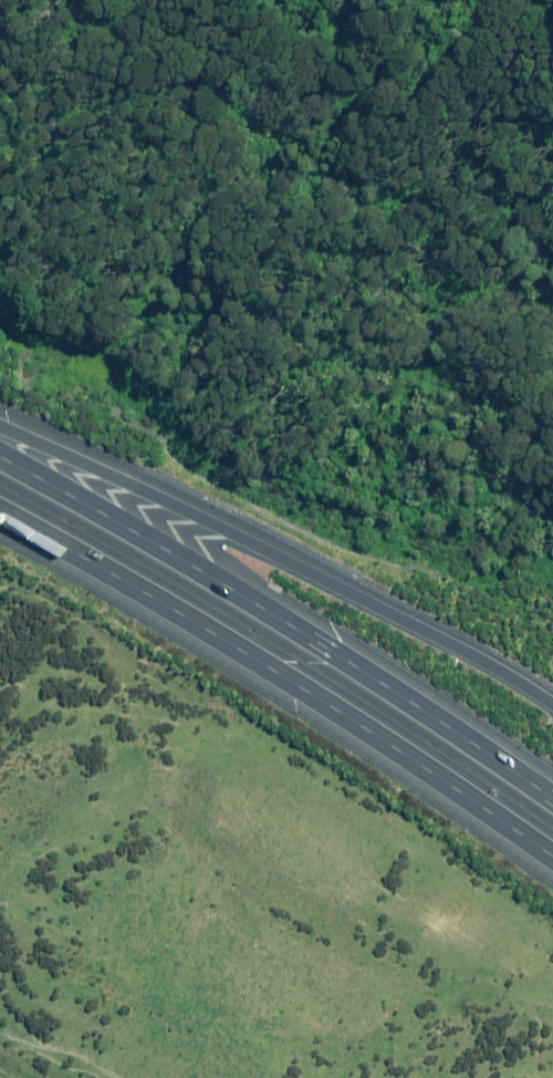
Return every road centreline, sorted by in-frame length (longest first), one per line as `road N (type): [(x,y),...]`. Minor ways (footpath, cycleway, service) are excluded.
road 1 (motorway): [(552,857),(178,611),(0,510)]
road 2 (motorway): [(0,457),(408,699),(552,800)]
road 3 (motorway): [(0,427),(327,578),(552,702)]

